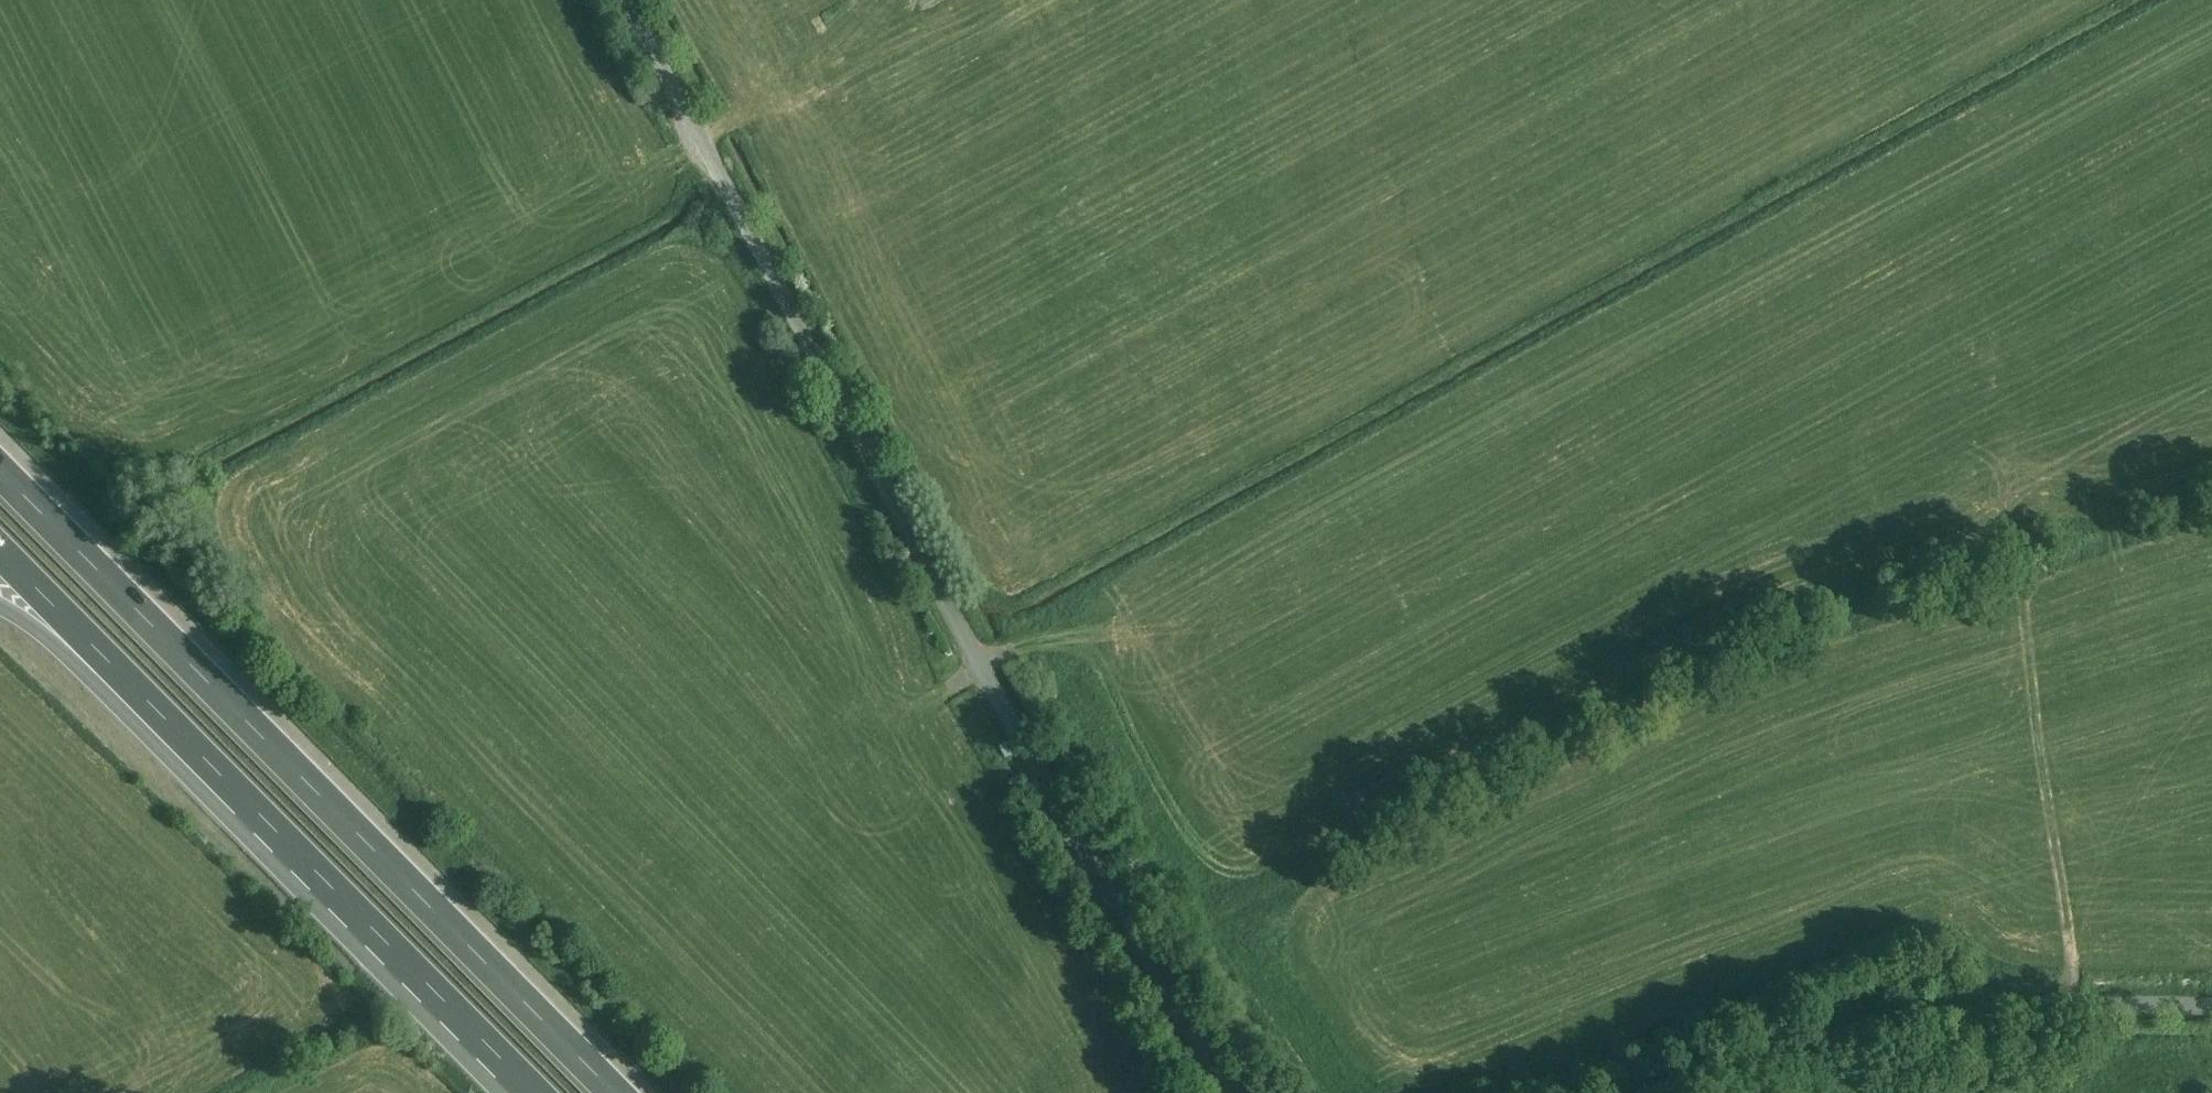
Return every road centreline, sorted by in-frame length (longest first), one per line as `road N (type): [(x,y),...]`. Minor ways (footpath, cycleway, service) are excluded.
road 1 (unclassified): [(627,0),(825,385),(1240,1092)]
road 2 (motorway): [(613,1092),(0,466)]
road 3 (unclassified): [(1670,1092),(1850,1032),(1981,1010),(2211,1006)]
road 4 (motorway): [(144,700),(530,1092)]
road 5 (motorway): [(0,554),(144,700)]
road 6 (motorway): [(0,608),(144,700)]

